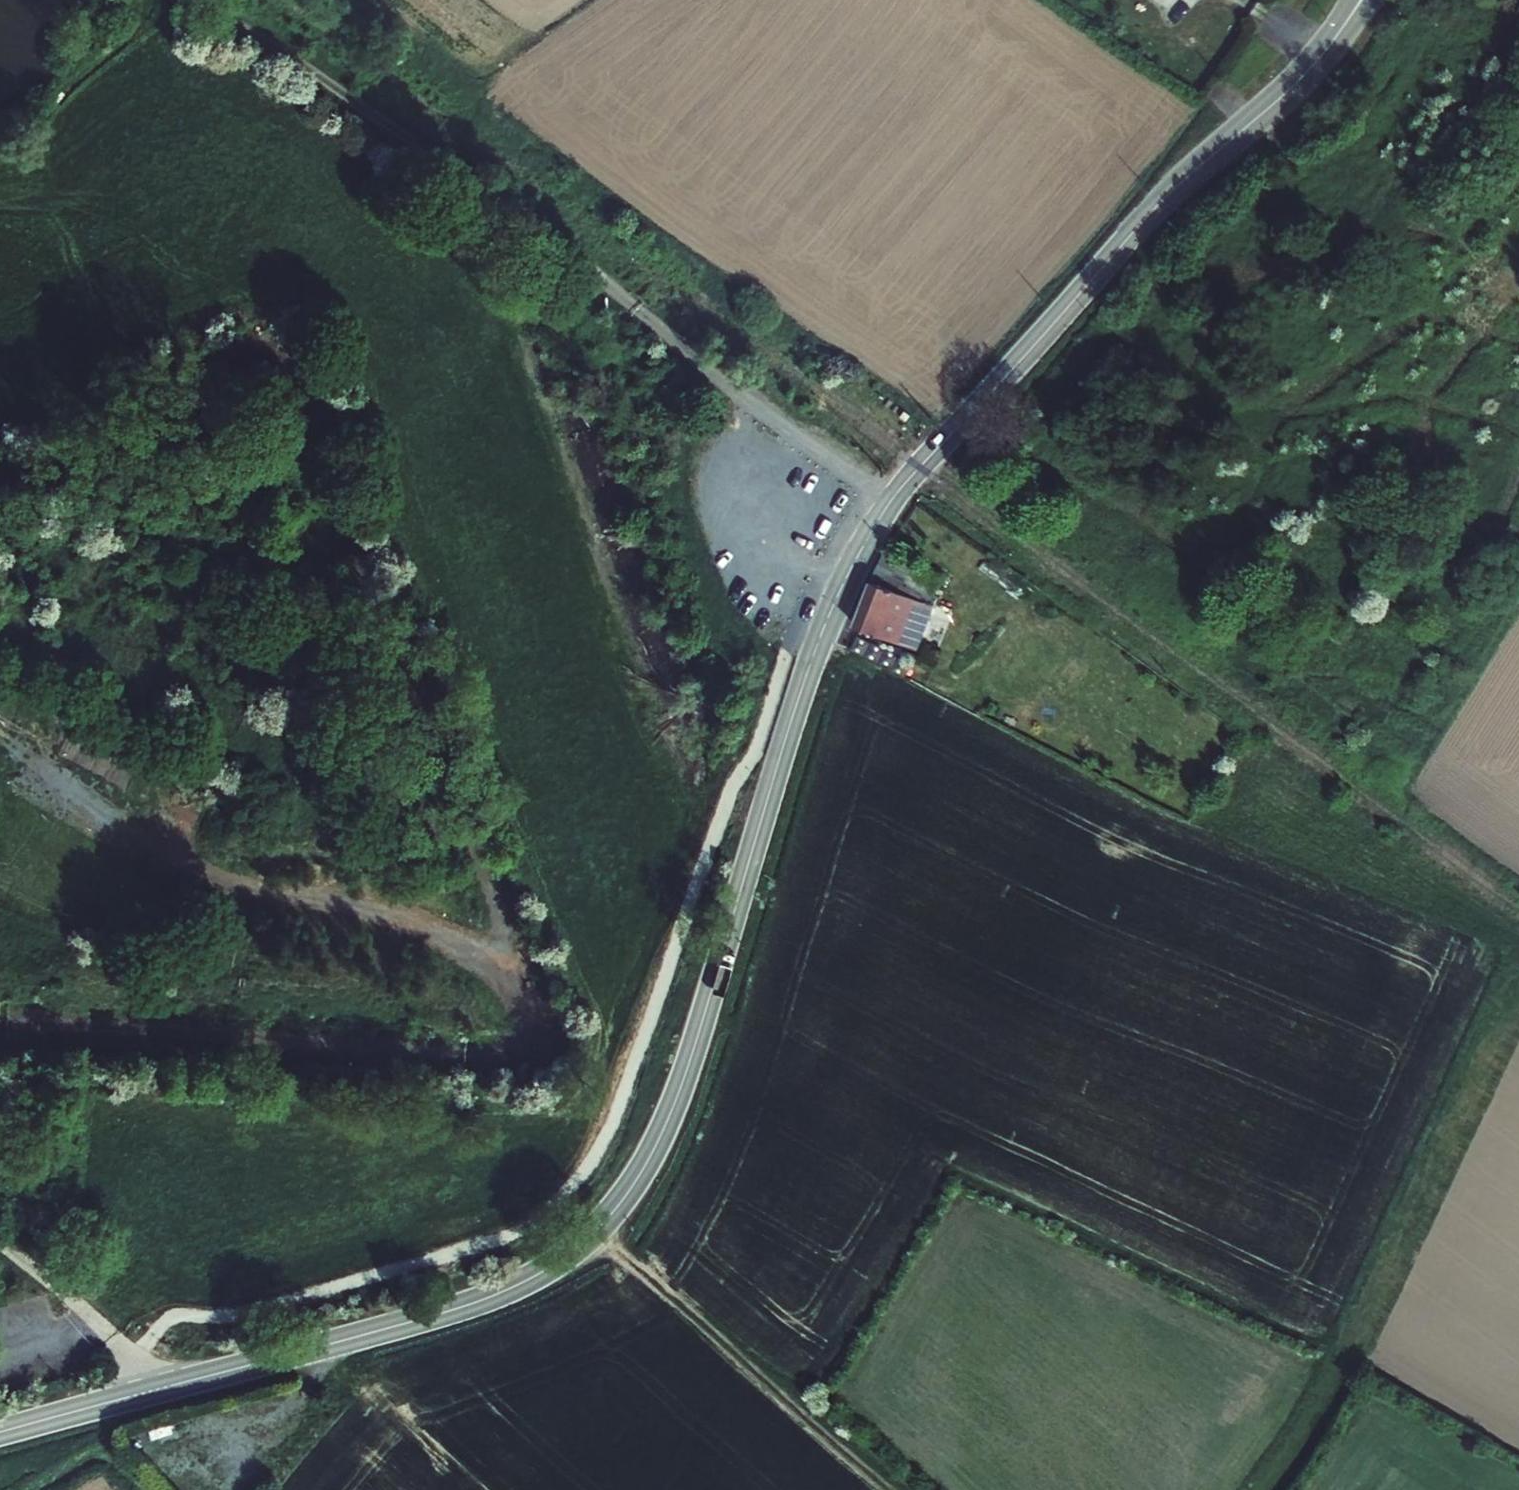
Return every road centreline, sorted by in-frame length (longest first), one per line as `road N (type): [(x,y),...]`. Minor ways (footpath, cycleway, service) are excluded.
road 1 (secondary): [(0,1433),(457,1308),(545,1272),(600,1232),(671,1111),(809,663),(889,504),(1149,213),(1330,46)]
road 2 (track): [(905,1489),(600,1232)]

